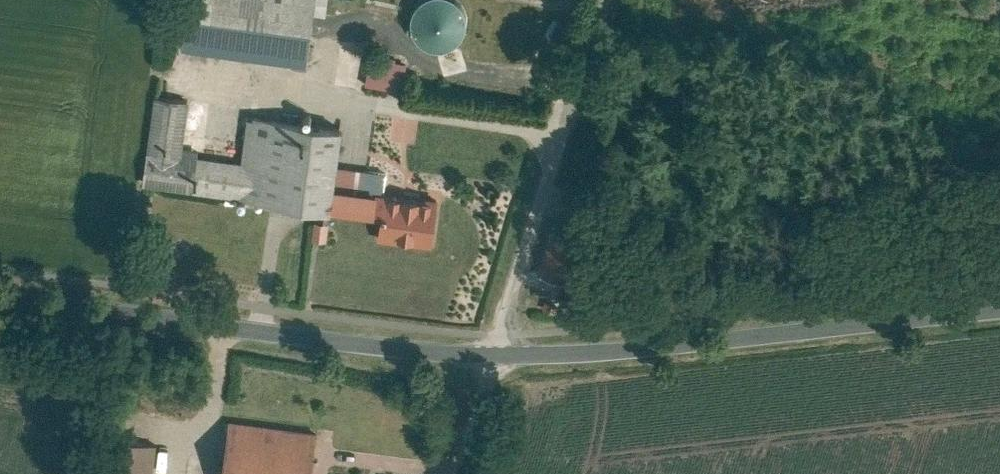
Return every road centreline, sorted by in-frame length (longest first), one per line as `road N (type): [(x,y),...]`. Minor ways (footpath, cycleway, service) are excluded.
road 1 (tertiary): [(496,356),(632,352),(999,311)]
road 2 (tertiary): [(0,299),(496,356)]
road 3 (unclassified): [(496,356),(604,0)]
road 4 (unclassified): [(460,473),(496,356)]

